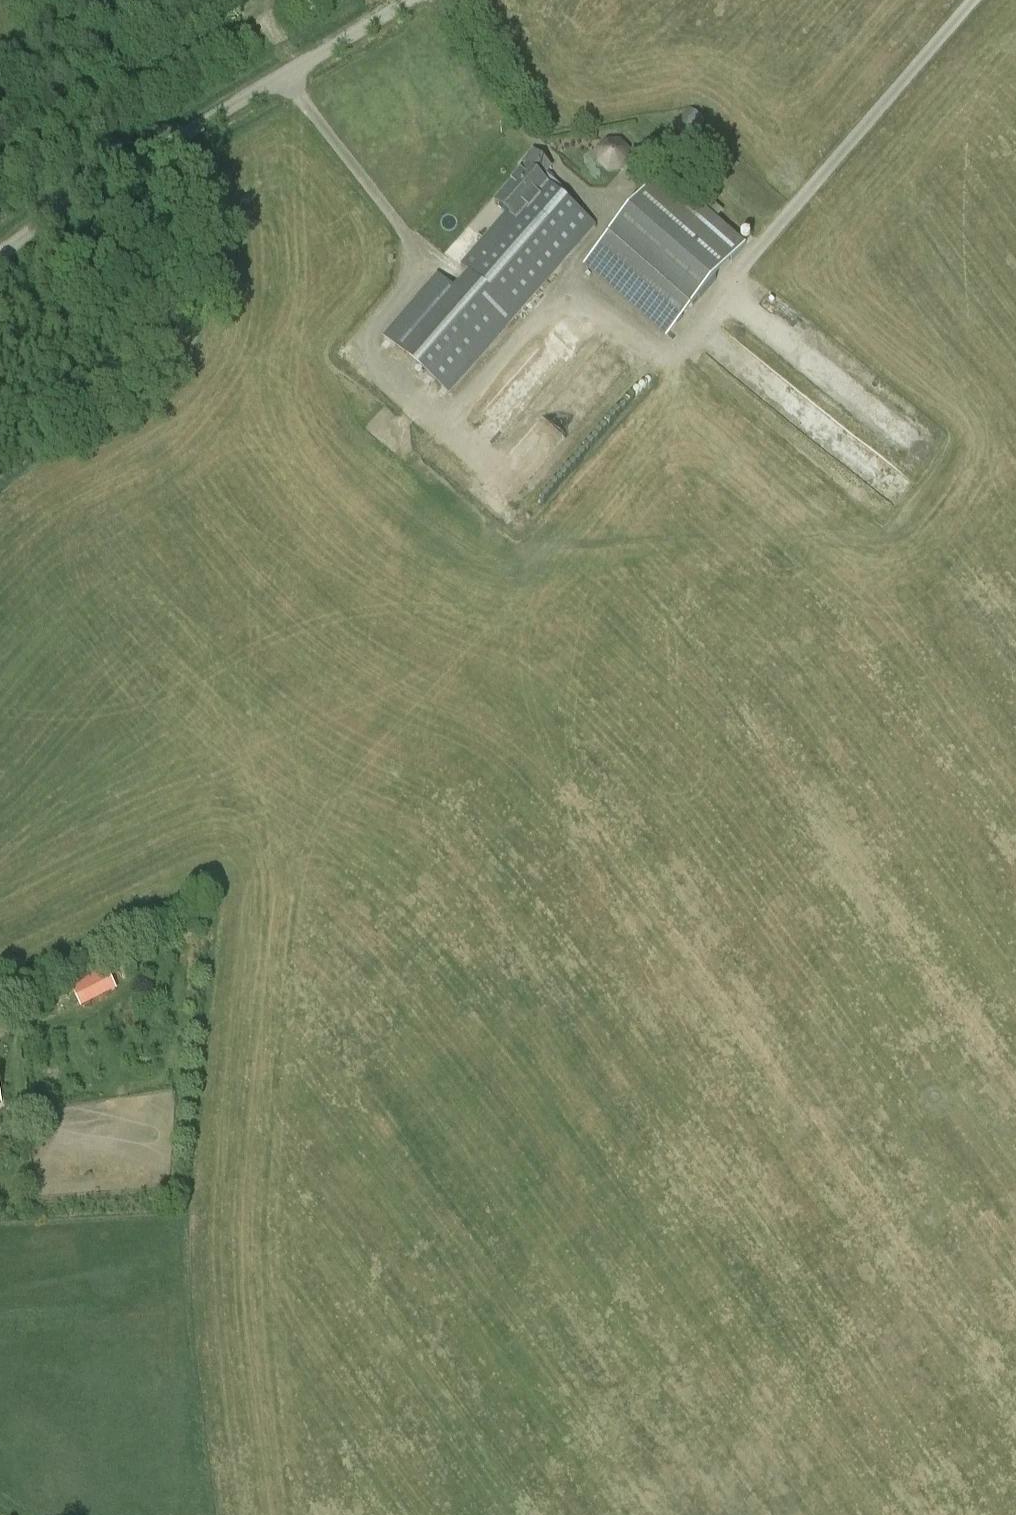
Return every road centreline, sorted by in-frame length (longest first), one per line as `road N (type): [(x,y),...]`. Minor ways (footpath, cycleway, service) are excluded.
road 1 (unclassified): [(0,252),(408,0)]

